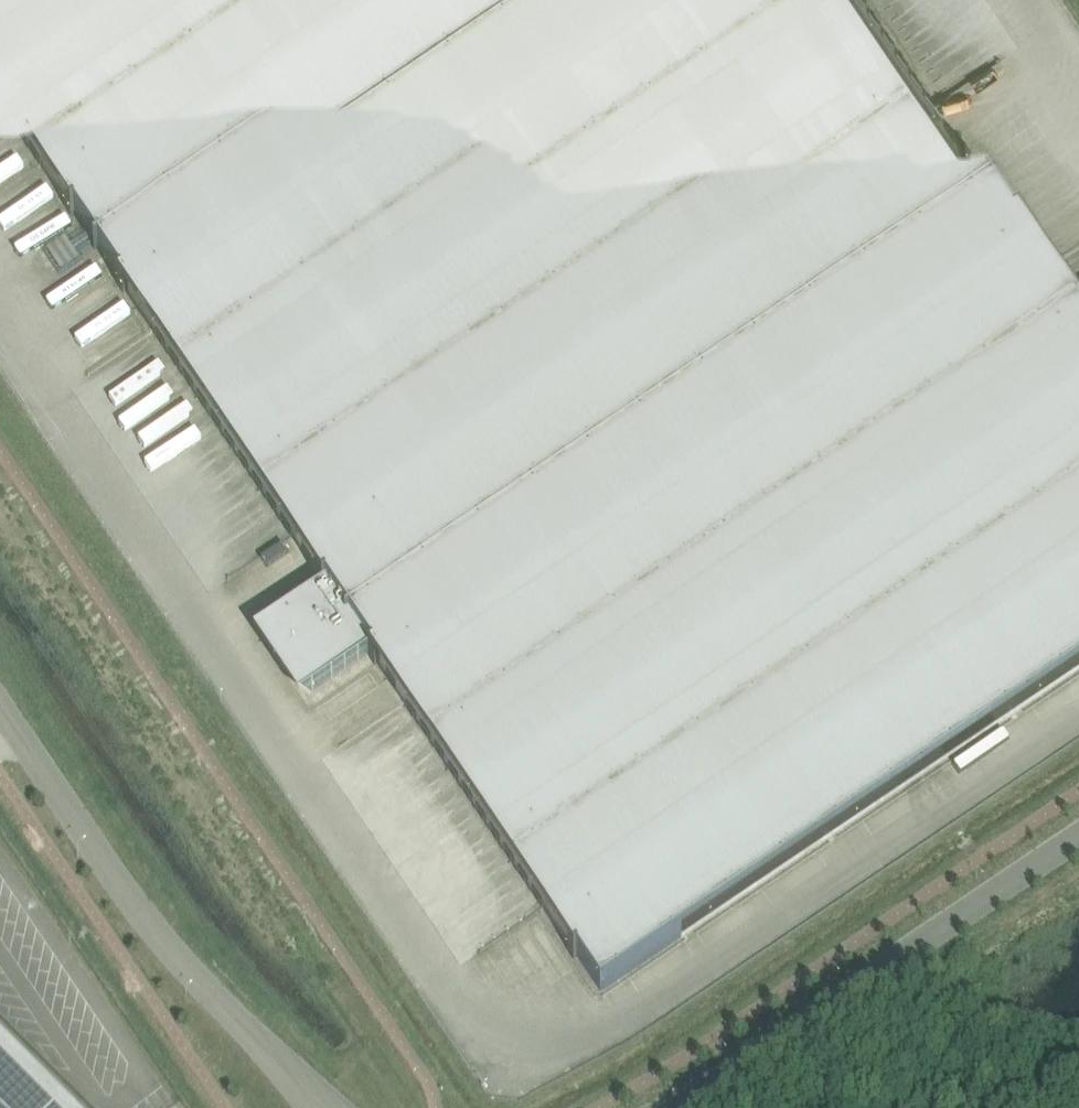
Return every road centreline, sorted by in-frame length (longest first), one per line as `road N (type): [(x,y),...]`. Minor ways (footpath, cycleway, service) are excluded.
road 1 (unclassified): [(675,1107),(1078,838)]
road 2 (unclassified): [(0,708),(128,897),(212,996),(301,1081)]

